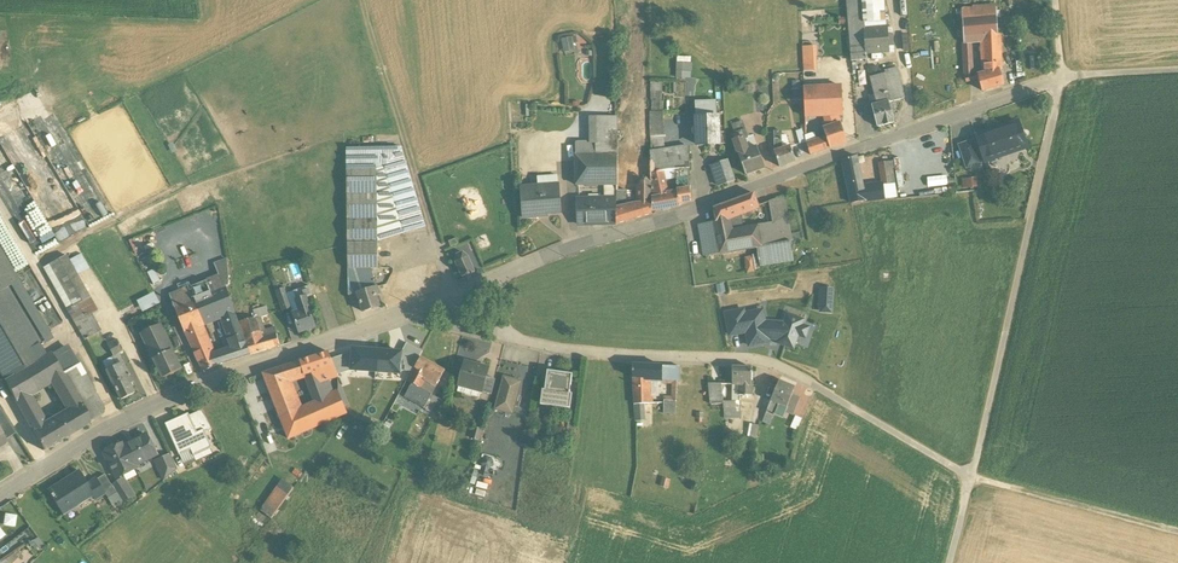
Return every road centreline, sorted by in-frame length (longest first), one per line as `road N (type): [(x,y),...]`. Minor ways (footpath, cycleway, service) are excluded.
road 1 (residential): [(1061,81),(570,246),(492,286)]
road 2 (residential): [(492,286),(197,386),(108,427),(0,495)]
road 3 (track): [(971,480),(1061,81),(1177,72)]
road 4 (residential): [(492,286),(507,330),(527,343),(640,362),(772,365),(833,398)]
road 5 (track): [(364,0),(458,297)]
road 6 (track): [(1177,534),(971,480)]
road 7 (track): [(833,398),(971,480)]

